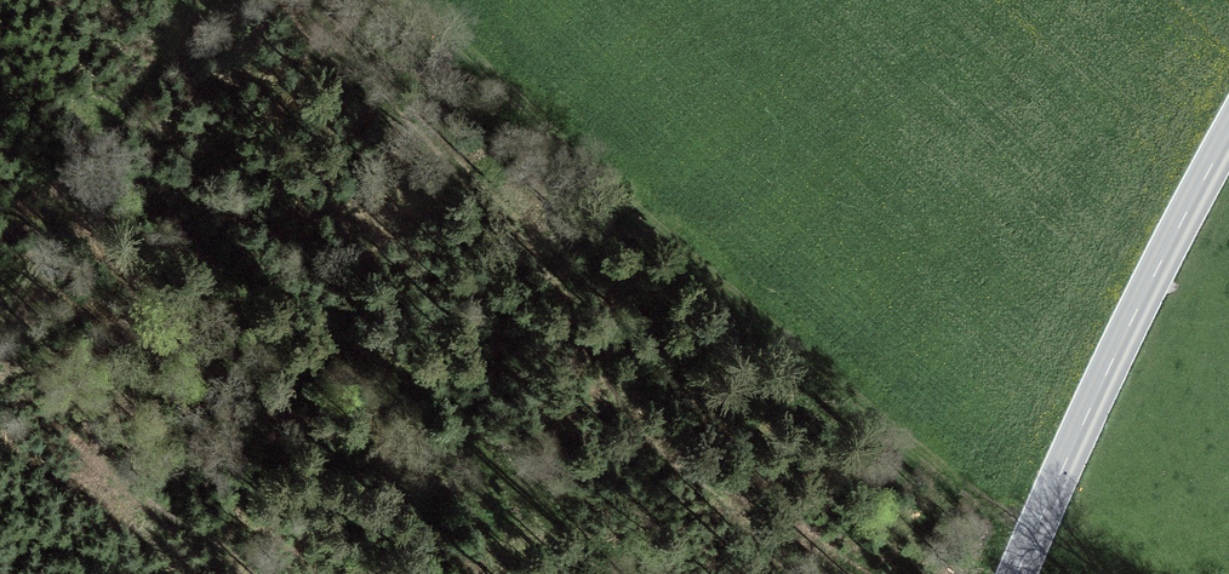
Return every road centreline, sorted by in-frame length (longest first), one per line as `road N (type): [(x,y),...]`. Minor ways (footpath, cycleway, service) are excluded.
road 1 (track): [(455,0),(697,215),(1046,504)]
road 2 (tertiary): [(1020,573),(1046,504),(1228,153)]
road 3 (track): [(0,349),(213,0)]

